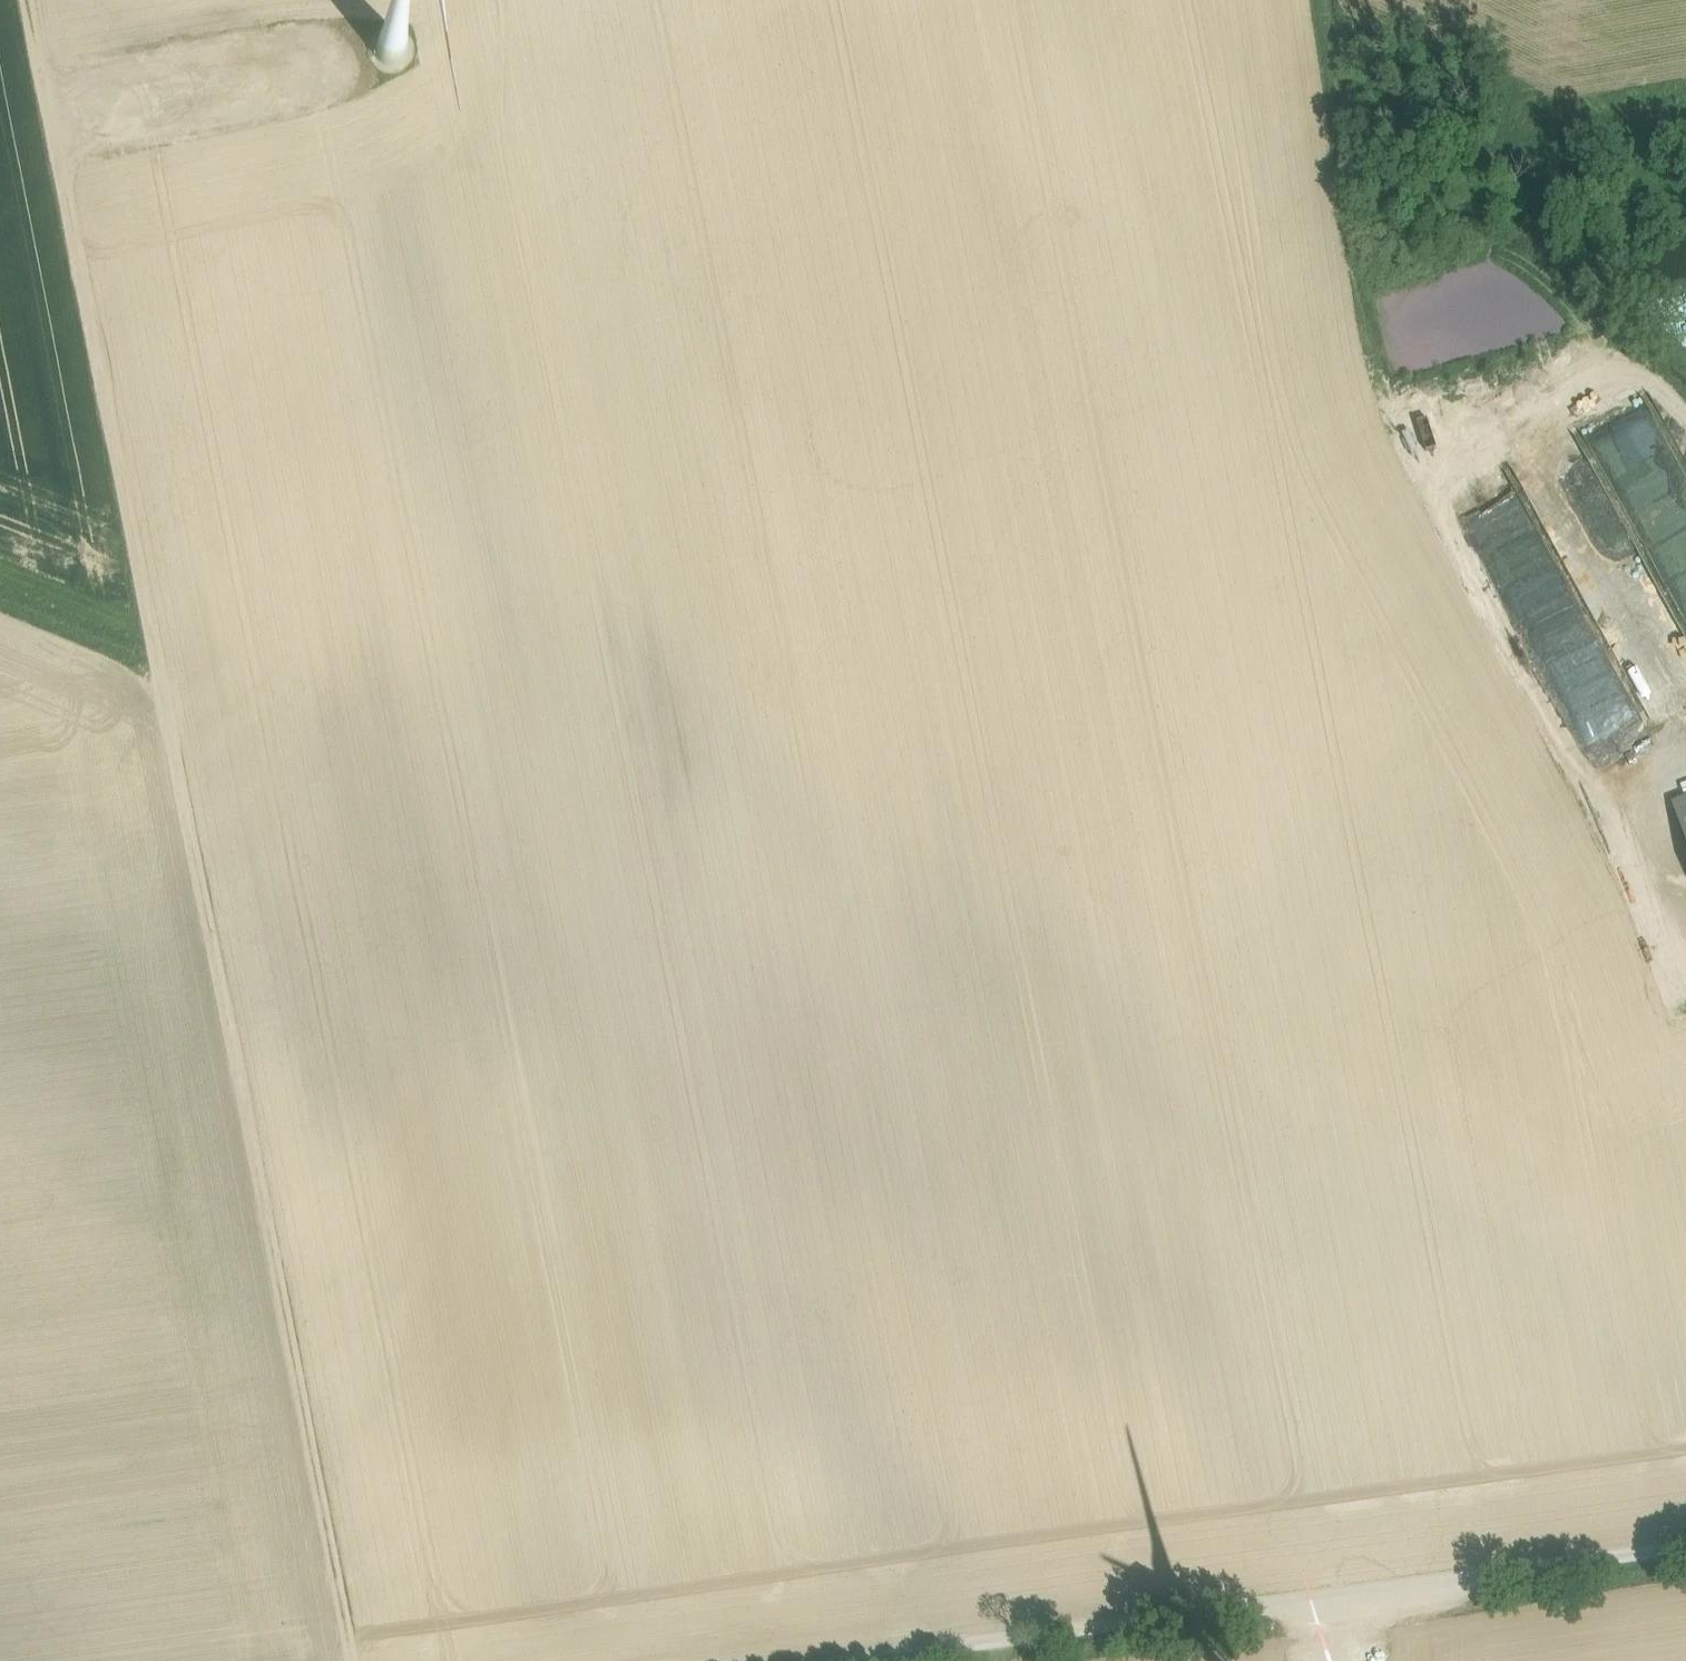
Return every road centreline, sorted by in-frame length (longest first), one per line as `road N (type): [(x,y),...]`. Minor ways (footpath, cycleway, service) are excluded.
road 1 (track): [(51,101),(353,1660)]
road 2 (track): [(865,1660),(1685,1548)]

